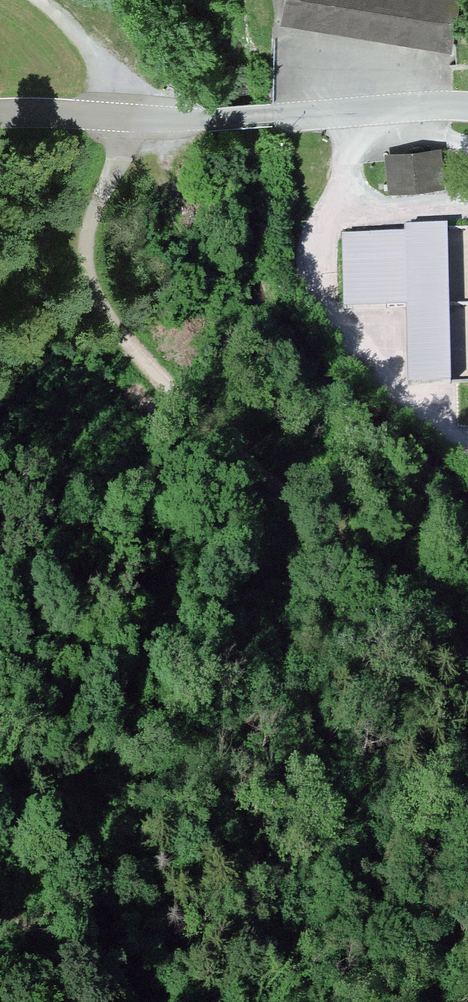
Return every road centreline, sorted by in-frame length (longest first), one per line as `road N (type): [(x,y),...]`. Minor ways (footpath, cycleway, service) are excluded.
road 1 (track): [(467,656),(198,413),(102,310),(84,269),(84,239),(129,118)]
road 2 (unclassified): [(0,113),(206,120),(467,105)]
road 3 (track): [(356,110),(345,186),(321,246),(324,299),(358,357),(467,447)]
road 4 (track): [(143,1001),(0,916)]
road 5 (track): [(39,0),(96,56),(129,118)]
road 6 (track): [(333,214),(467,203)]

